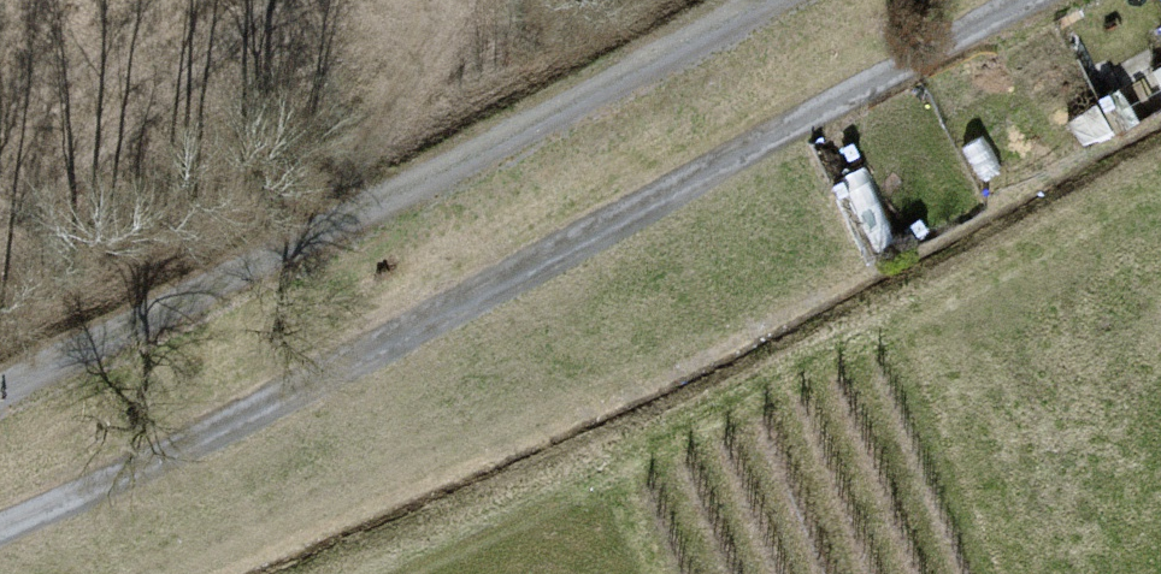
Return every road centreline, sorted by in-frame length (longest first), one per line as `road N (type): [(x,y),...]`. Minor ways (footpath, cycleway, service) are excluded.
road 1 (track): [(1030,0),(392,335),(0,522)]
road 2 (track): [(734,0),(0,373)]

